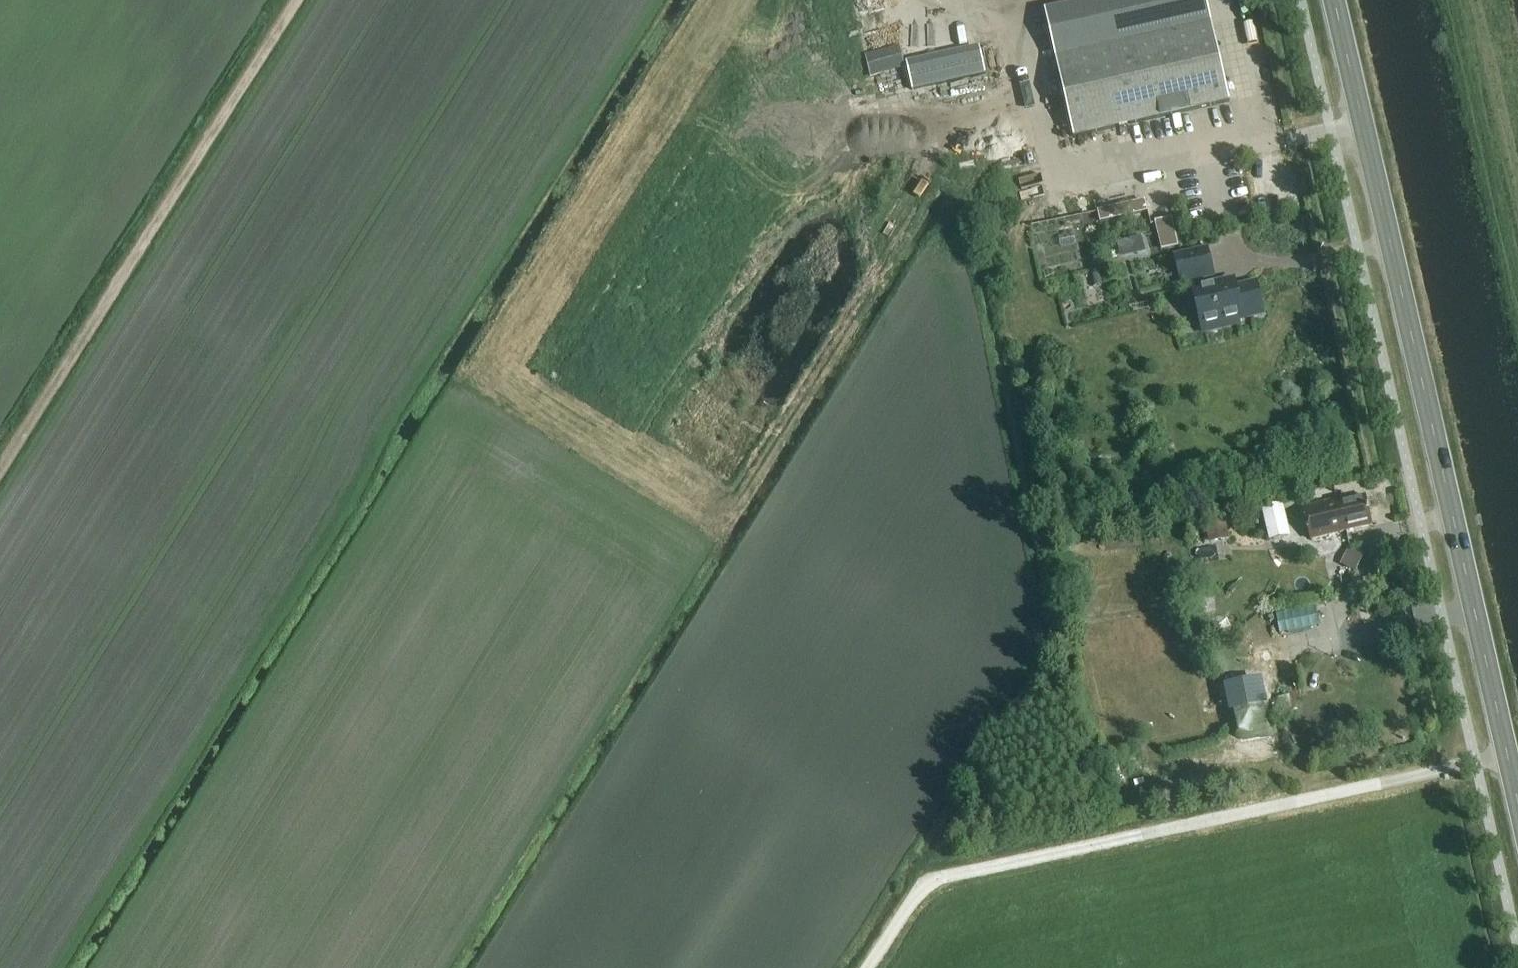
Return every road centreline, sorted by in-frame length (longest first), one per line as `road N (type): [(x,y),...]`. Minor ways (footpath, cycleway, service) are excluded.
road 1 (primary): [(1517,803),(1334,0)]
road 2 (track): [(292,0),(0,463)]

